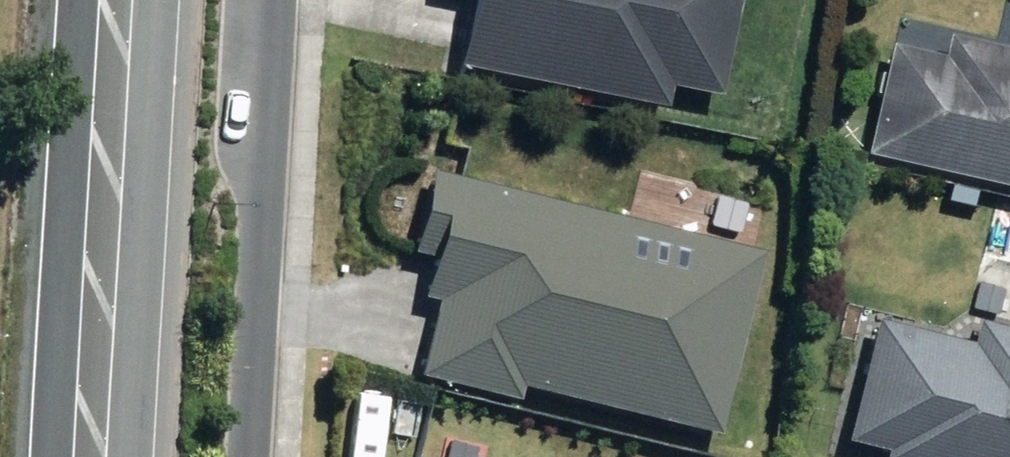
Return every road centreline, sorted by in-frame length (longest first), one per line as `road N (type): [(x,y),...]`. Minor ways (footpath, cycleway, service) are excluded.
road 1 (secondary): [(85,456),(113,0)]
road 2 (residential): [(275,0),(251,456)]

